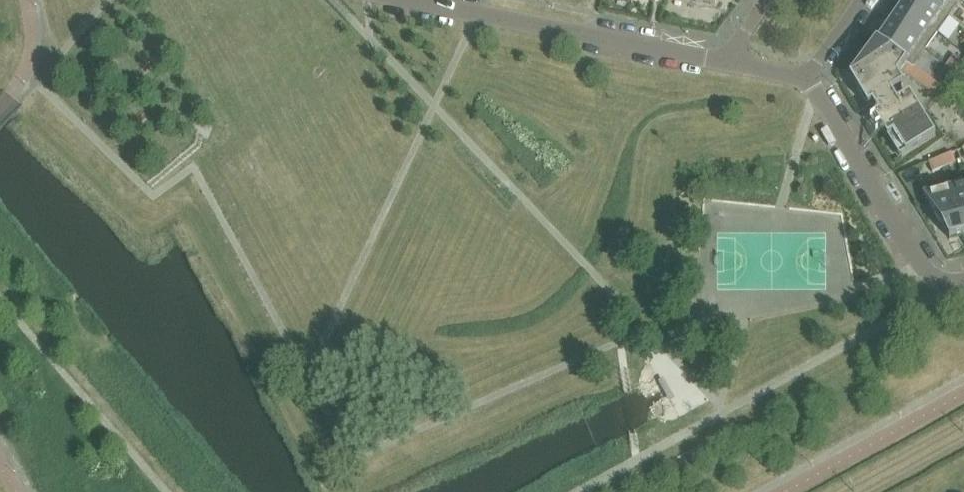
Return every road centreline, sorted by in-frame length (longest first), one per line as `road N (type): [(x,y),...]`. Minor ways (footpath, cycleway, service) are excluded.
road 1 (residential): [(725,62),(419,0)]
road 2 (residential): [(963,279),(951,282),(922,266),(808,77)]

